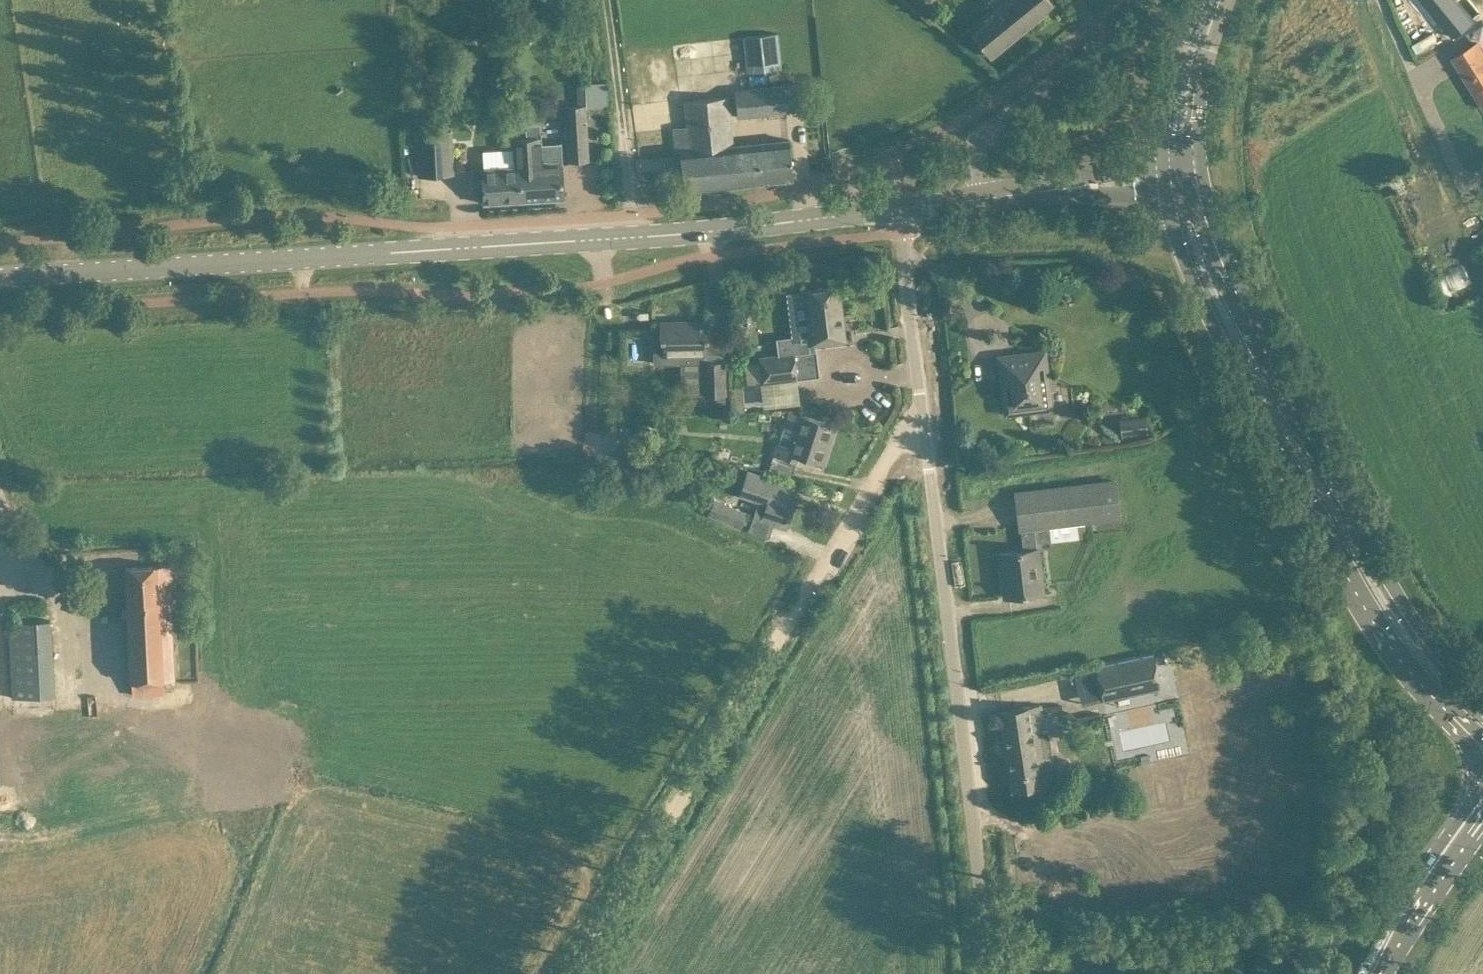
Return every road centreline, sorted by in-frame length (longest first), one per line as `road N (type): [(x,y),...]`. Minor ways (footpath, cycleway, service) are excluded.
road 1 (tertiary): [(0,278),(736,229),(900,210)]
road 2 (tertiary): [(1167,190),(1194,286),(1356,594),(1388,644),(1482,749)]
road 3 (tertiary): [(1482,697),(1427,638),(1391,582),(1255,319),(1200,176)]
road 4 (unclassified): [(920,408),(978,840),(987,973)]
road 5 (unclassified): [(900,210),(920,408)]
road 6 (track): [(1383,0),(1461,181)]
road 7 (secondary): [(1375,973),(1482,811)]
road 8 (tertiary): [(1200,176),(1203,87),(1222,0)]
road 9 (unclassified): [(920,408),(828,559)]
road 10 (tertiary): [(1200,0),(1170,81),(1164,166)]
road 11 (tertiary): [(900,210),(1043,192)]
road 12 (tertiary): [(1043,192),(1167,190)]
road 13 (tertiary): [(1164,166),(1043,192)]

